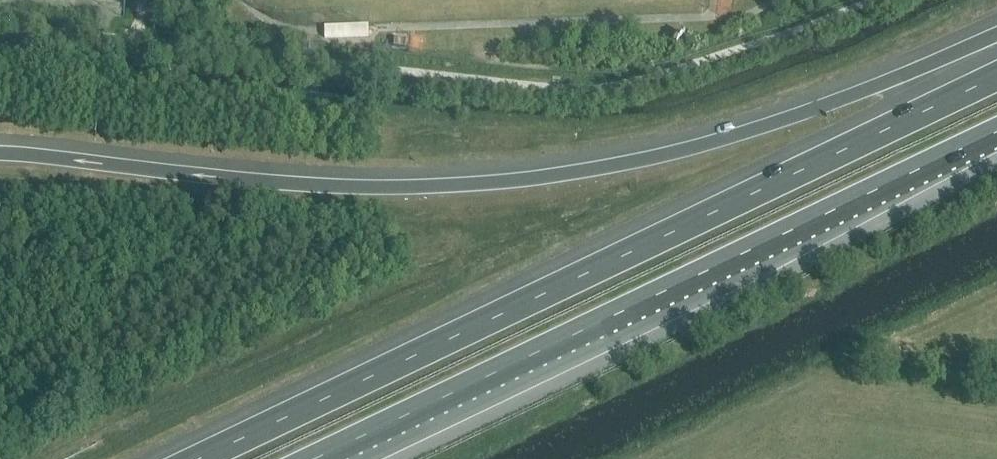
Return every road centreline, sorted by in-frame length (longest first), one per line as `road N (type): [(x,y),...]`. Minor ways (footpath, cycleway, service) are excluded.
road 1 (motorway): [(996,34),(714,144),(548,178),(342,187),(0,152)]
road 2 (motorway): [(996,75),(196,458)]
road 3 (motorway): [(319,458),(996,133)]

